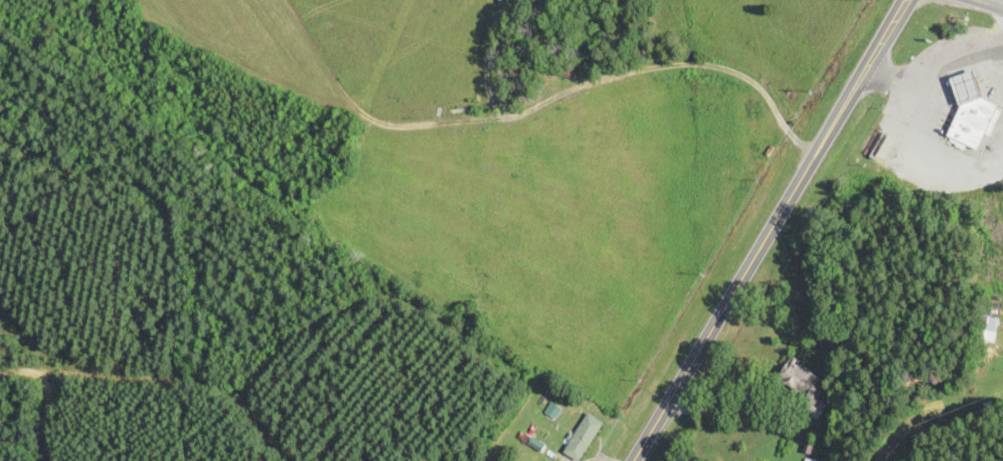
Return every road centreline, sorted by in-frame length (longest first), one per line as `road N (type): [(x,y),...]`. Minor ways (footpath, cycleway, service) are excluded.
road 1 (primary): [(632,460),(907,0)]

